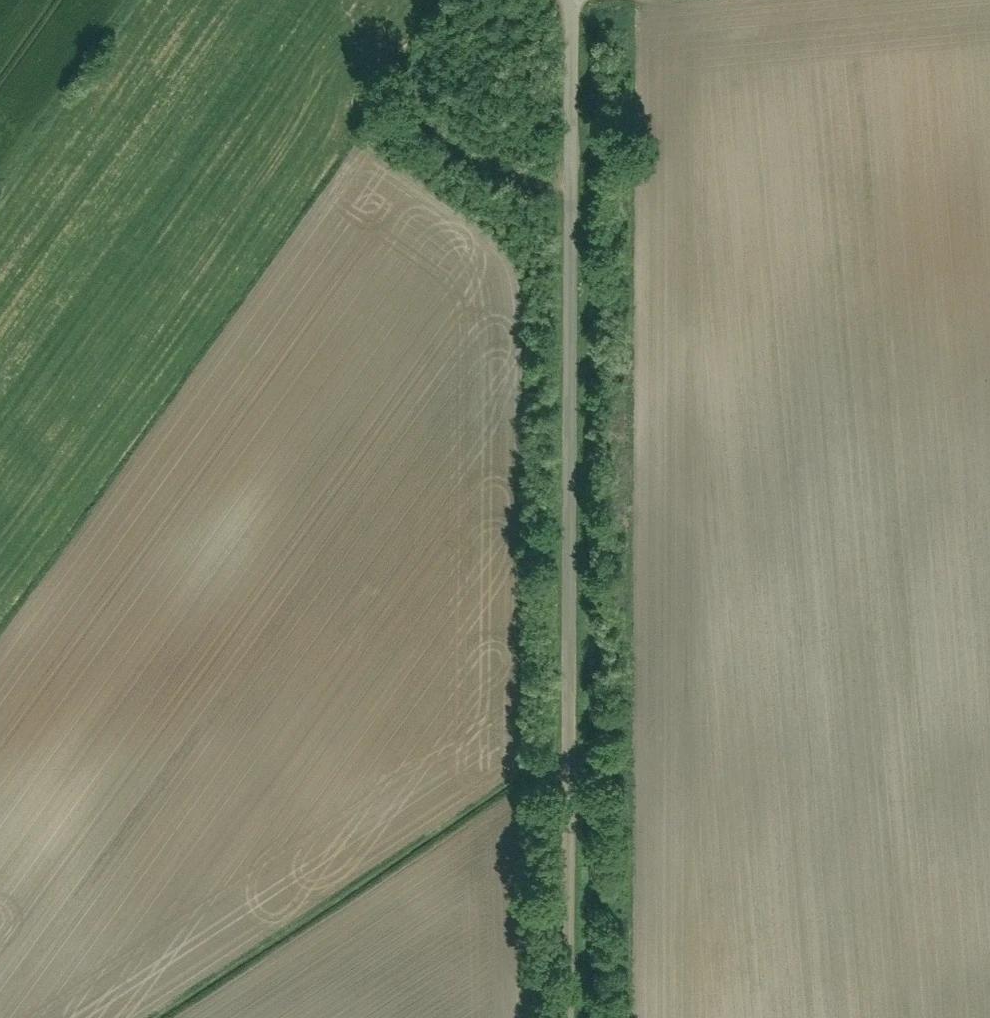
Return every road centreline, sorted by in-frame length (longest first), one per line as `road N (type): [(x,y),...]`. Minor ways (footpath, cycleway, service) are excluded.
road 1 (unclassified): [(570,0),(555,1017)]

